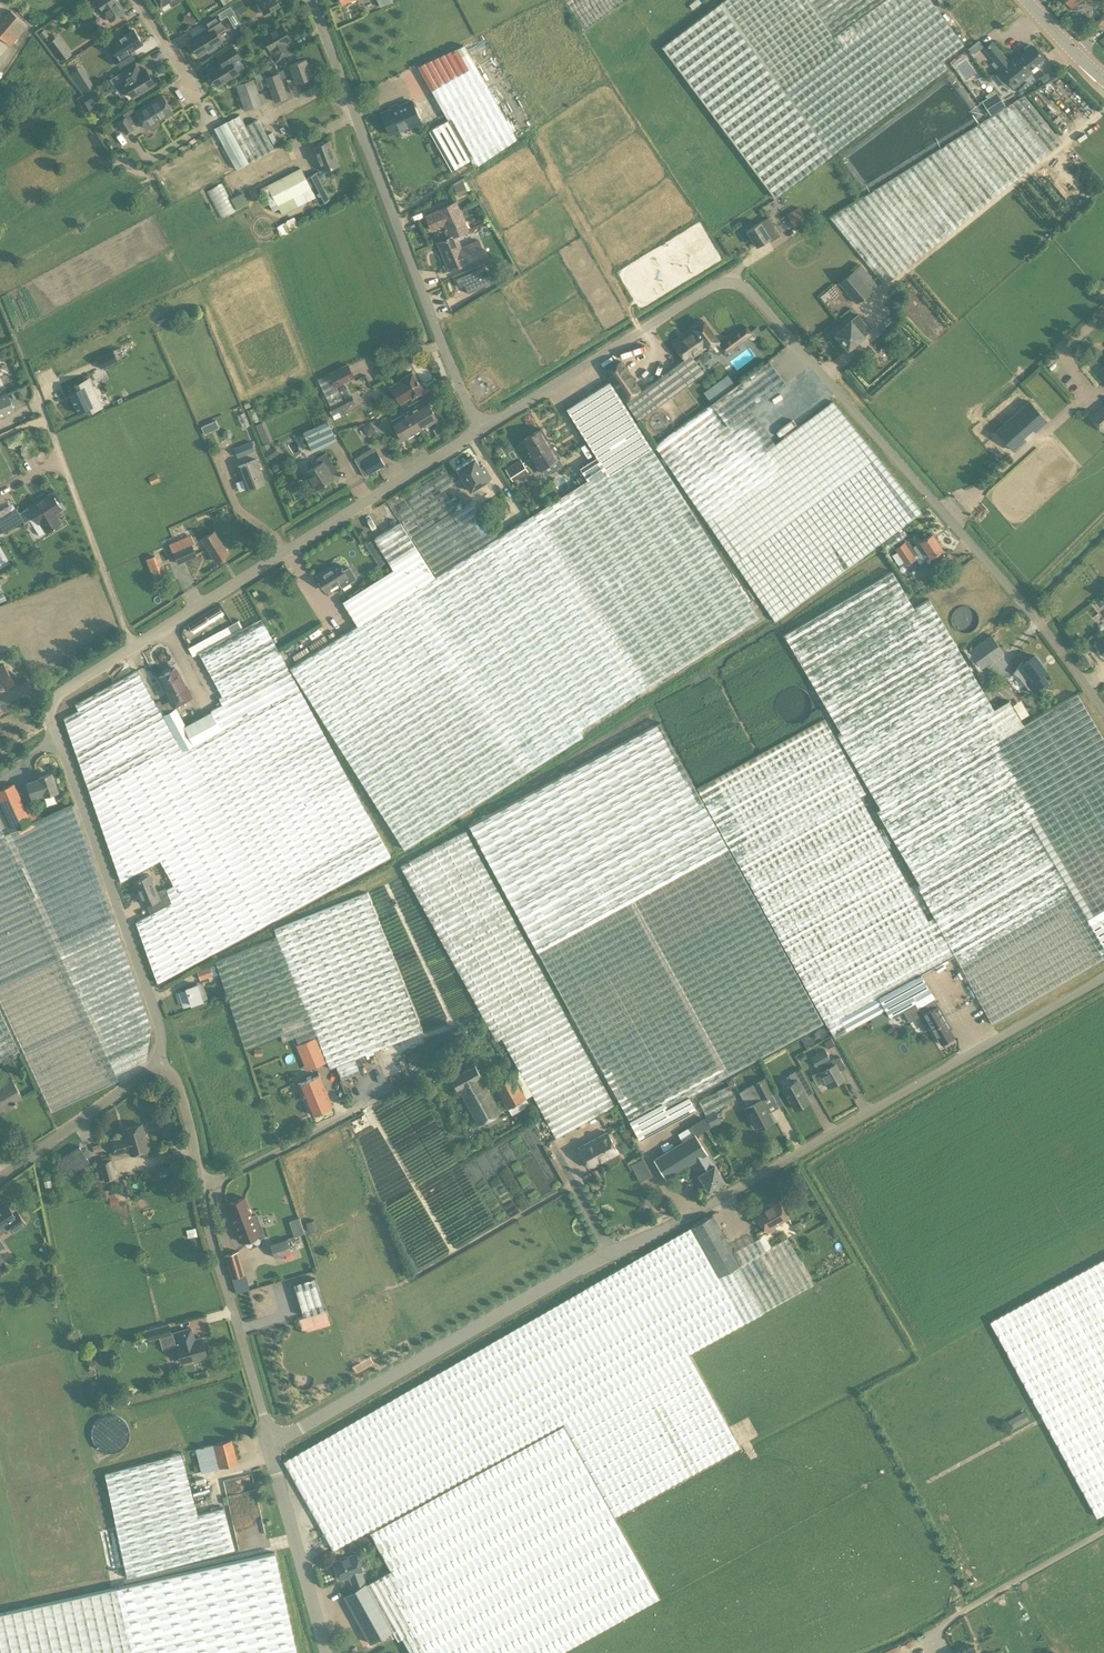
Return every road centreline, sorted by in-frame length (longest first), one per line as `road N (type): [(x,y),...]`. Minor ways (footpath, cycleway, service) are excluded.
road 1 (unclassified): [(269,1442),(1103,978)]
road 2 (unclassified): [(1103,710),(741,286),(713,287),(478,430)]
road 3 (residential): [(478,430),(311,0)]
road 4 (unclassified): [(478,430),(132,647)]
road 5 (unclassified): [(269,1442),(211,1239),(190,1127),(160,1062)]
road 6 (unclassified): [(160,1062),(161,1029),(142,965),(56,738)]
road 7 (unclassified): [(132,647),(40,406)]
road 8 (unclassified): [(327,1652),(269,1442)]
road 9 (unclassified): [(0,1176),(160,1062)]
road 10 (residential): [(207,113),(135,0)]
road 11 (unclassified): [(132,647),(54,701),(56,738)]

